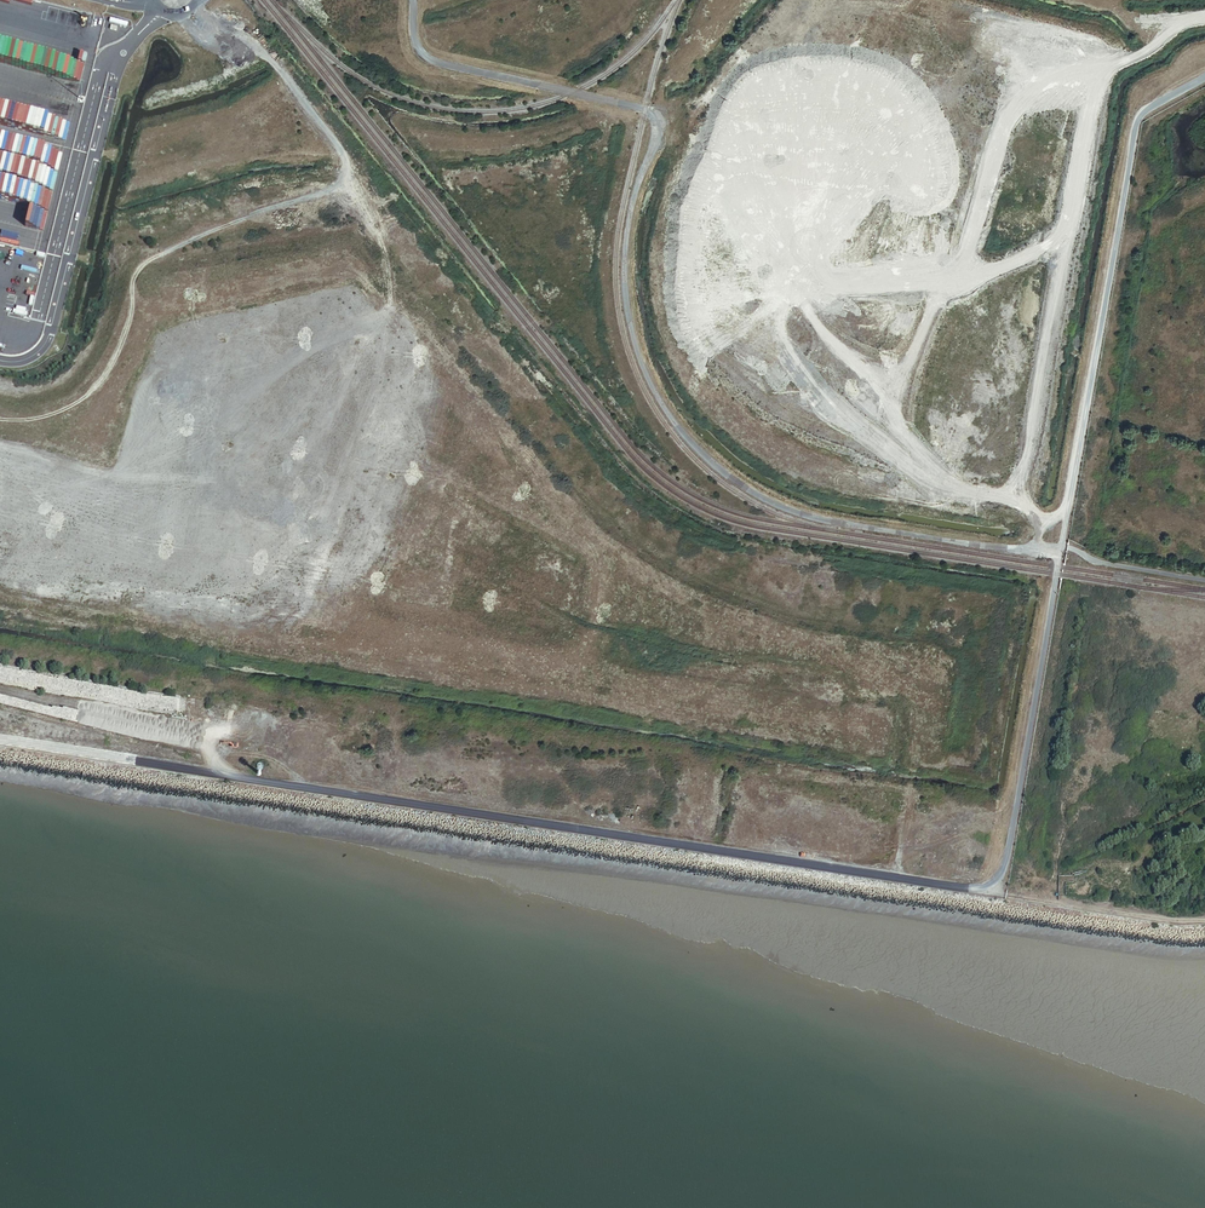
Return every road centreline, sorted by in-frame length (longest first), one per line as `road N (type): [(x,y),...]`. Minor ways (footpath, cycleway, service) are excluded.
road 1 (track): [(1204,919),(972,890)]

